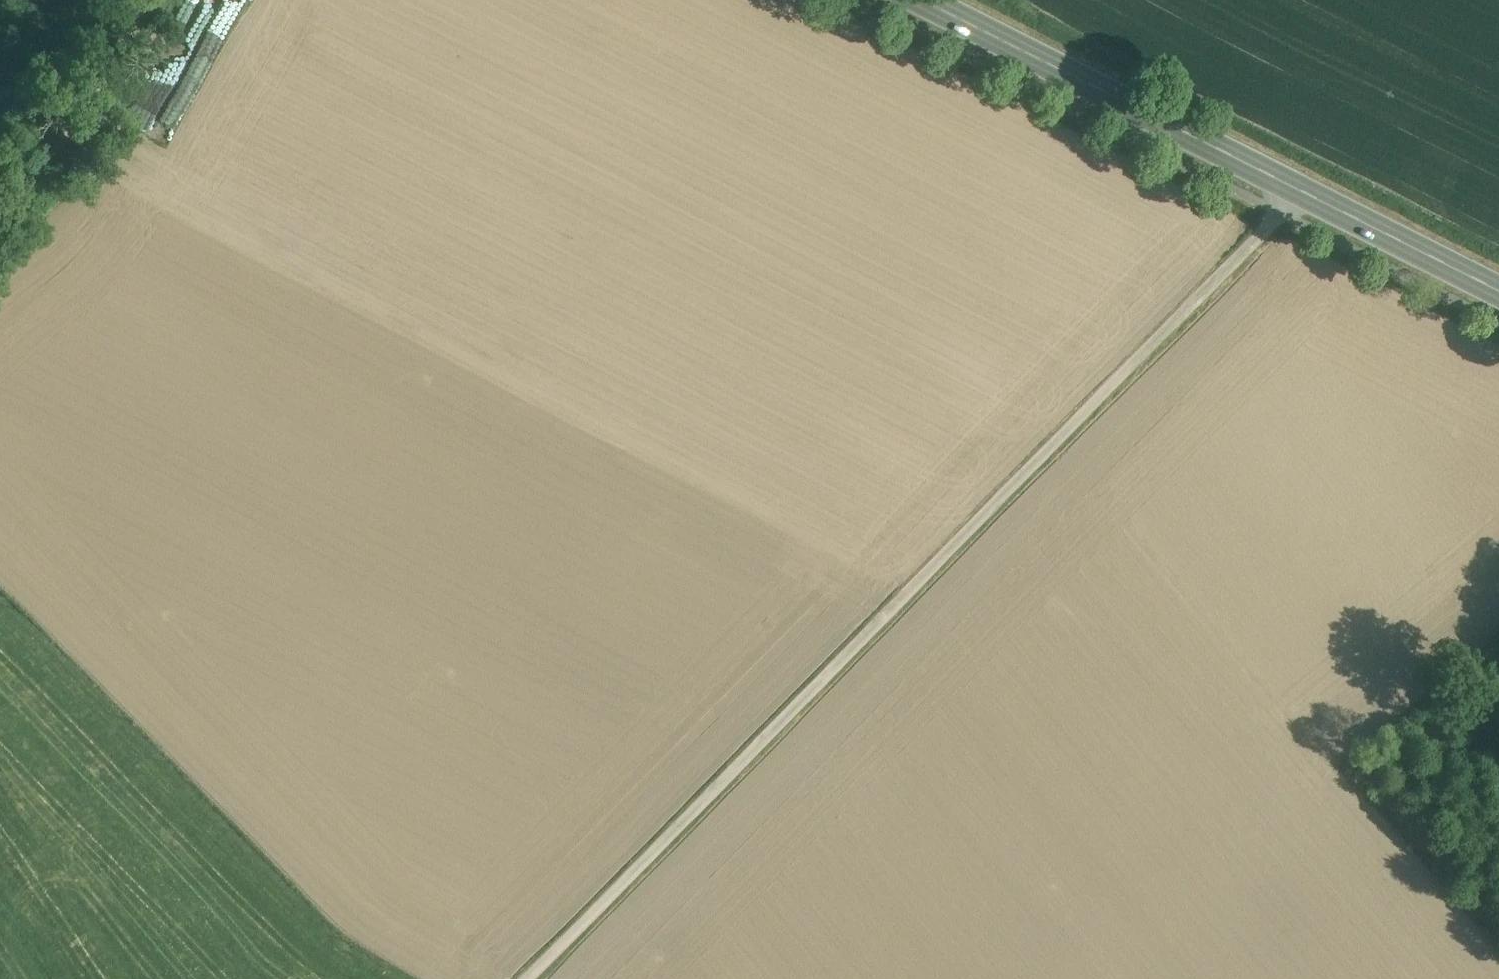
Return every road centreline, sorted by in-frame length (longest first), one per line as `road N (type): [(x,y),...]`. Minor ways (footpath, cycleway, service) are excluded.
road 1 (primary): [(920,0),(1498,286)]
road 2 (unclassified): [(148,0),(73,130),(0,209)]

